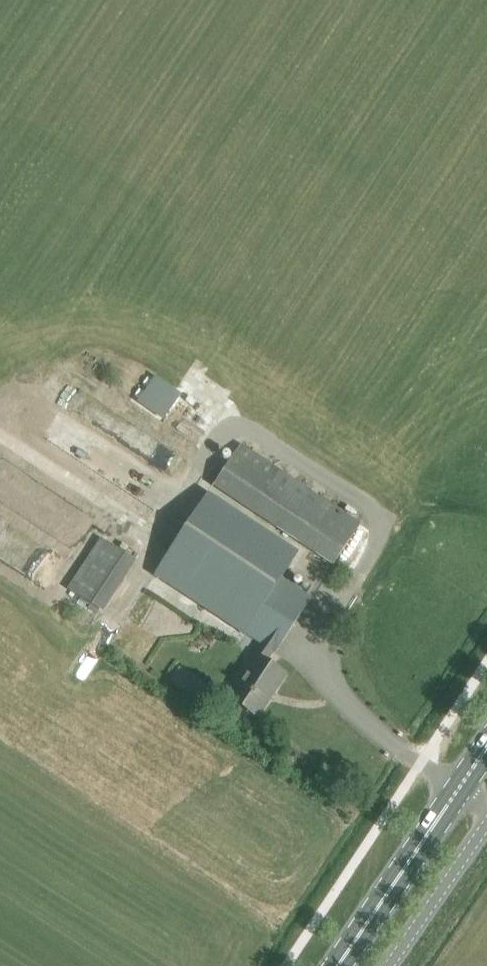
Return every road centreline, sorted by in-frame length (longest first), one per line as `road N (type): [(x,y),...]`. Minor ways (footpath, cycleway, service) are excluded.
road 1 (primary): [(339,965),(486,749)]
road 2 (unclassified): [(389,965),(486,824)]

